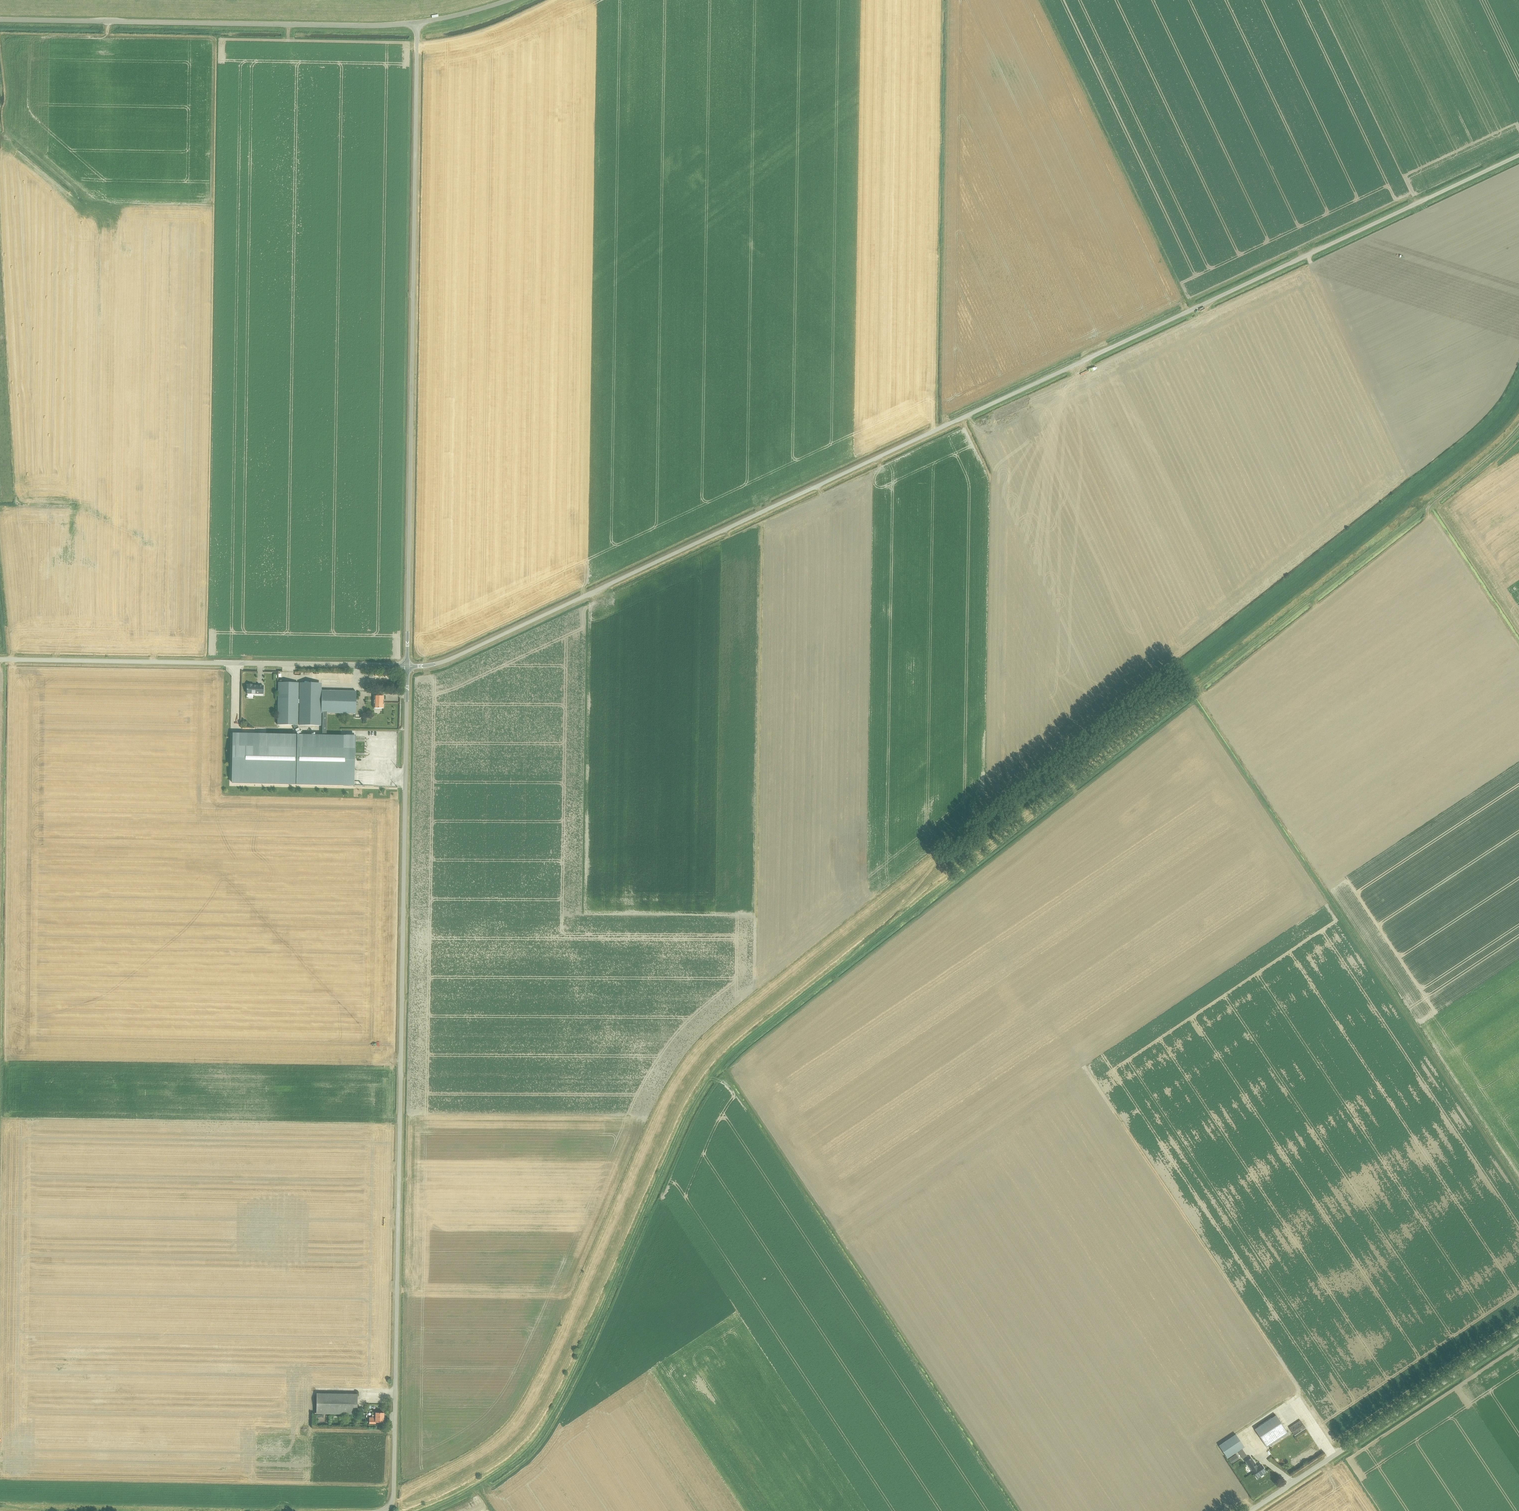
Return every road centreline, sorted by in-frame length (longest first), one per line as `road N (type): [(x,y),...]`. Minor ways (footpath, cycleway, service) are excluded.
road 1 (track): [(426,1510),(515,1461),(542,1431),(696,1099),(724,1058),(1518,428)]
road 2 (unclassified): [(408,667),(459,656),(1518,154)]
road 3 (unclassified): [(378,1510),(393,1502),(396,1481),(408,667)]
road 4 (unclassified): [(408,667),(418,23)]
road 5 (unclassified): [(418,23),(0,21)]
road 6 (unclassified): [(0,660),(408,667)]
road 7 (unclassified): [(1250,1510),(1518,1332)]

